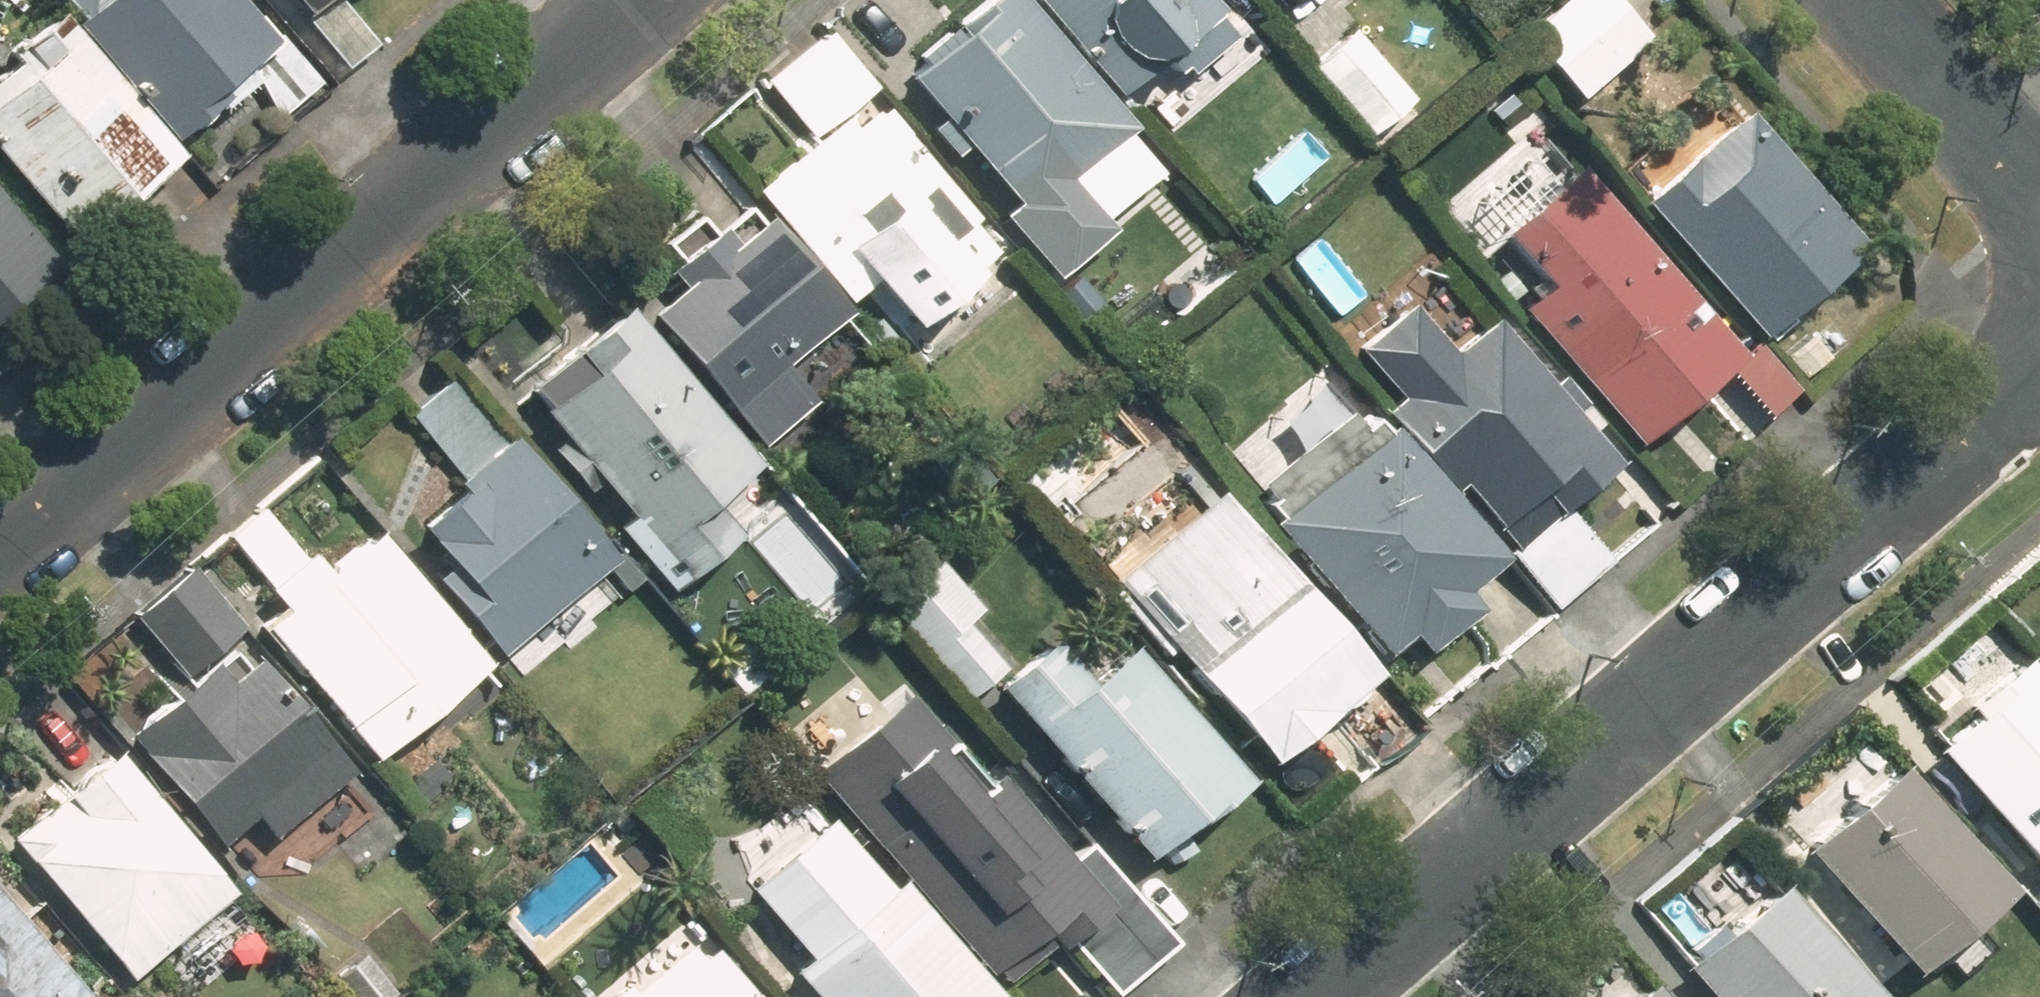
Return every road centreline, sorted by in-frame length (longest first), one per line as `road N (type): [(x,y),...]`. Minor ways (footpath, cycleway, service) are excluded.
road 1 (residential): [(1311,996),(2039,370)]
road 2 (residential): [(645,0),(0,554)]
road 3 (tertiary): [(2039,199),(1869,0)]

